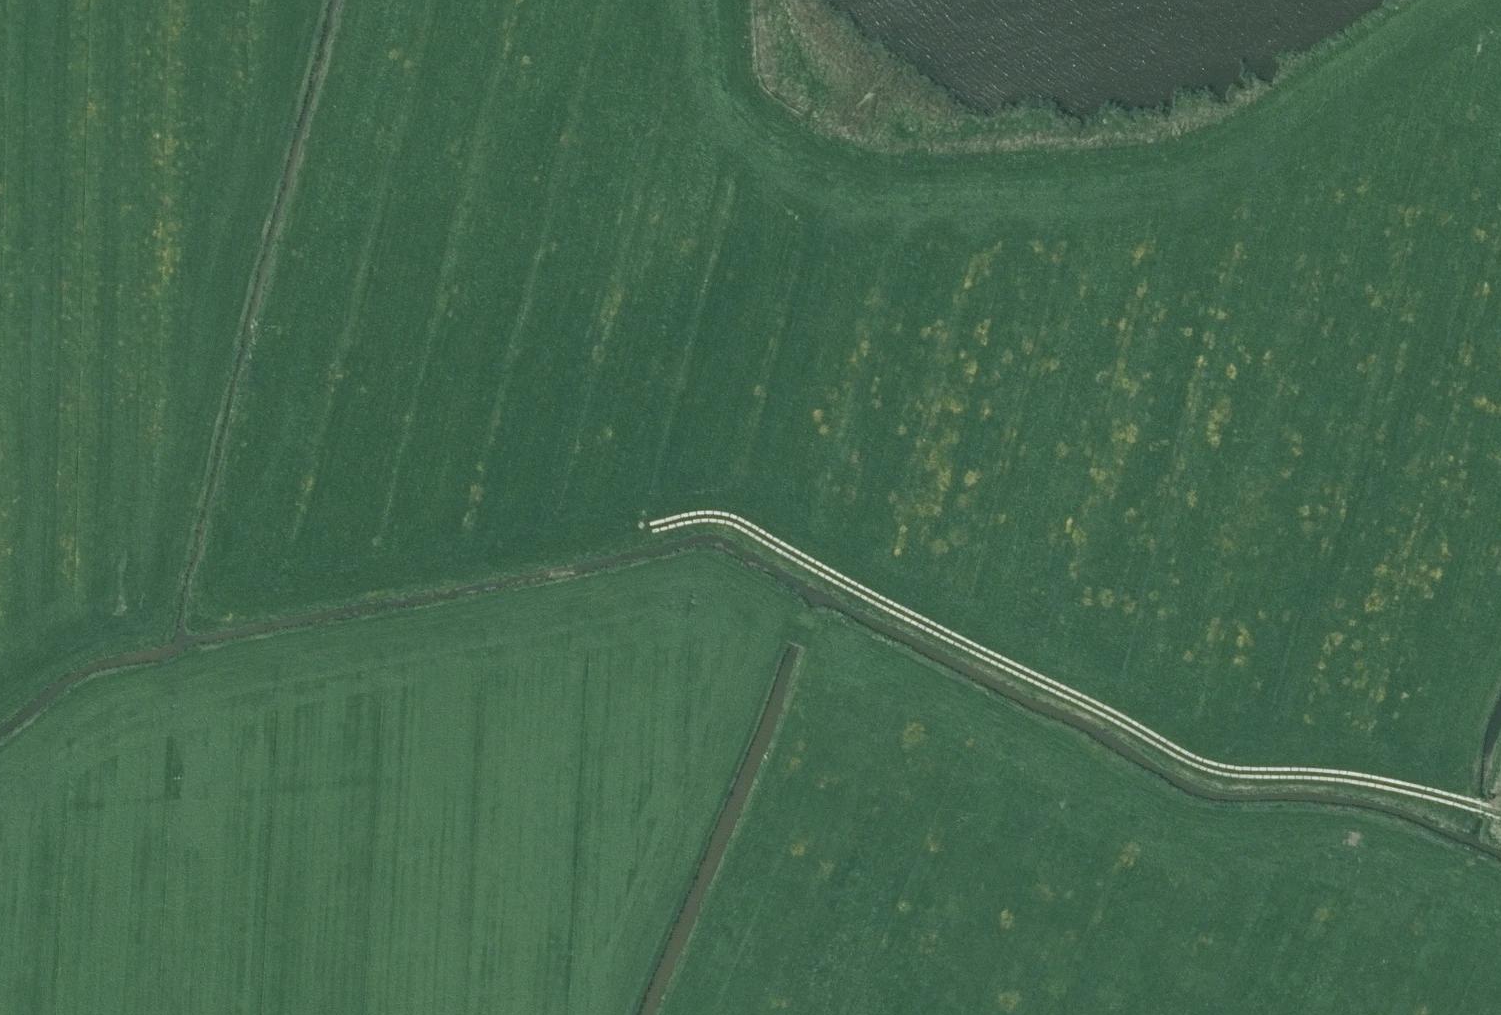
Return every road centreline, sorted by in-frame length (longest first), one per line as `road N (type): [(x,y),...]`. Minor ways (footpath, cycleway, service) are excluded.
road 1 (track): [(1500,816),(1322,778),(1230,775),(789,553),(740,518),(707,511),(652,523)]

